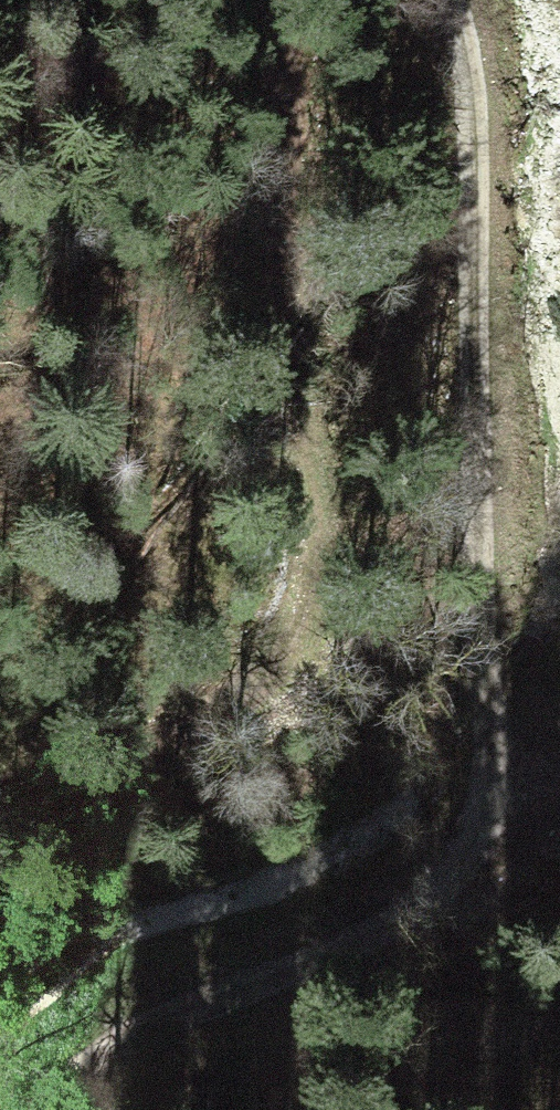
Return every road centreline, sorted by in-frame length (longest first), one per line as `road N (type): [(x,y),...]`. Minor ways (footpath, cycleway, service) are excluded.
road 1 (track): [(38,1109),(119,1032),(350,945),(459,890),(488,867),(518,818),(514,747),(472,668),(484,568),(474,394),(476,170),(456,0)]
road 2 (track): [(272,0),(281,30),(289,311),(323,559),(320,620),(288,660),(0,834)]

